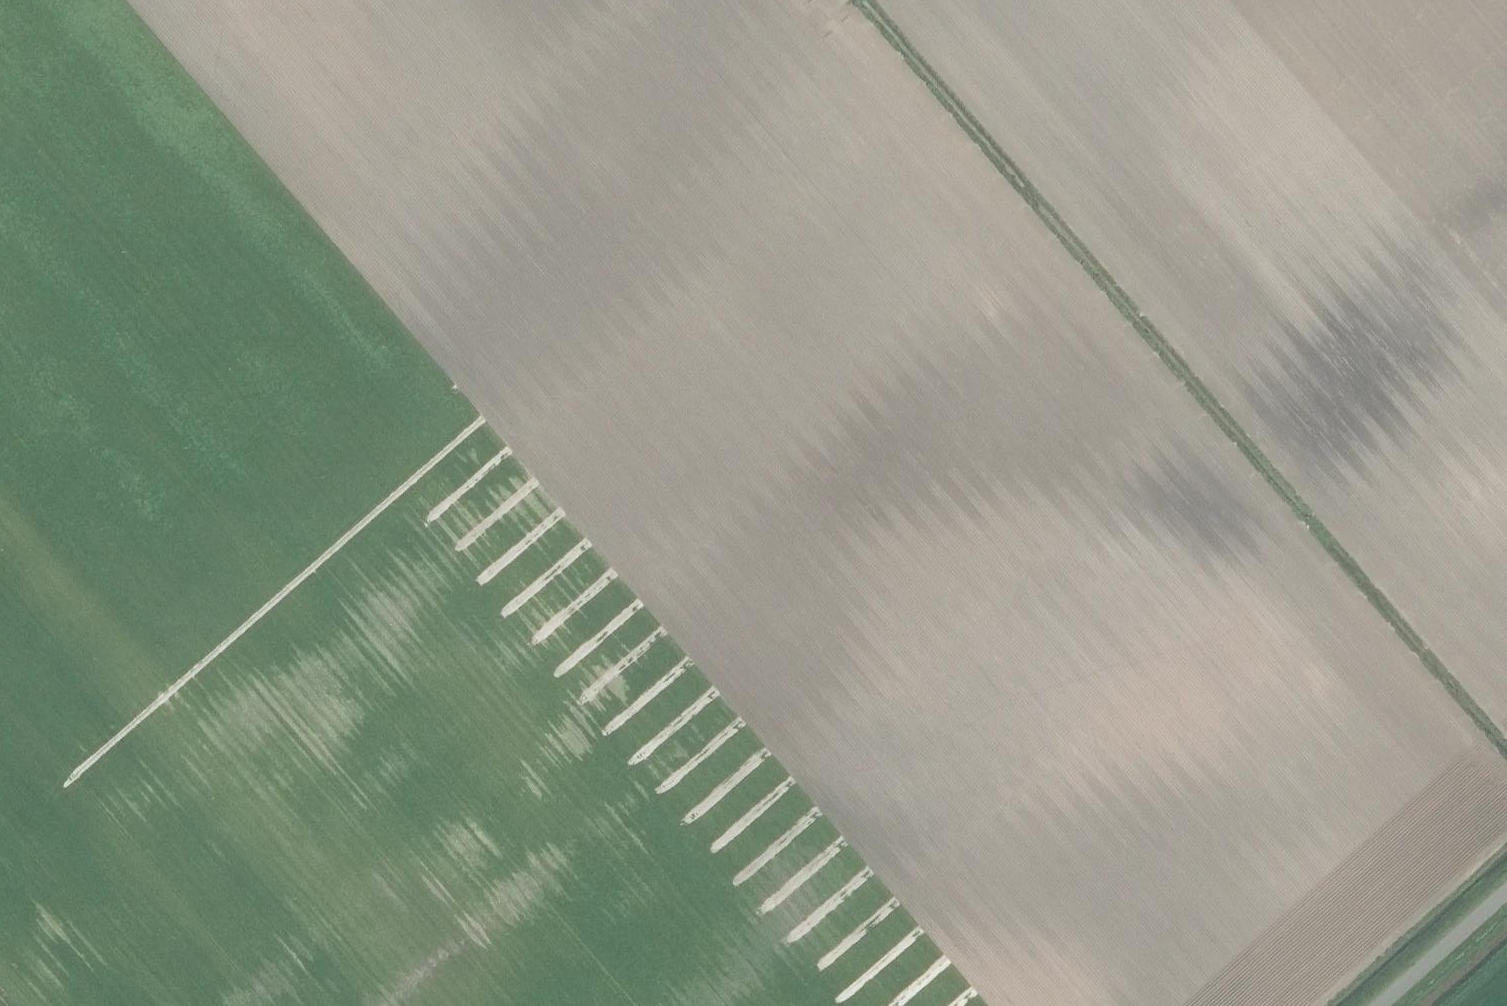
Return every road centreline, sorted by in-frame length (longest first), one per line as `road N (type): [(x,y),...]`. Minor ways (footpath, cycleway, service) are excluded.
road 1 (unclassified): [(1373,1005),(1506,886)]

